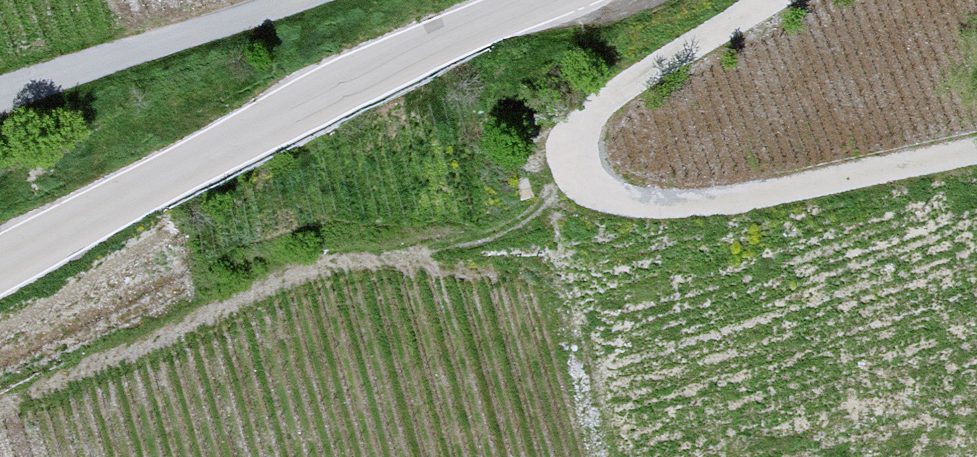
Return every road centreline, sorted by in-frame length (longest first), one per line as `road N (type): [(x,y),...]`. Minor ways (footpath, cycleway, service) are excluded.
road 1 (track): [(759,0),(605,105),(559,160),(615,214),(976,151)]
road 2 (tertiary): [(0,273),(553,0)]
road 3 (unclassified): [(249,0),(0,98)]

